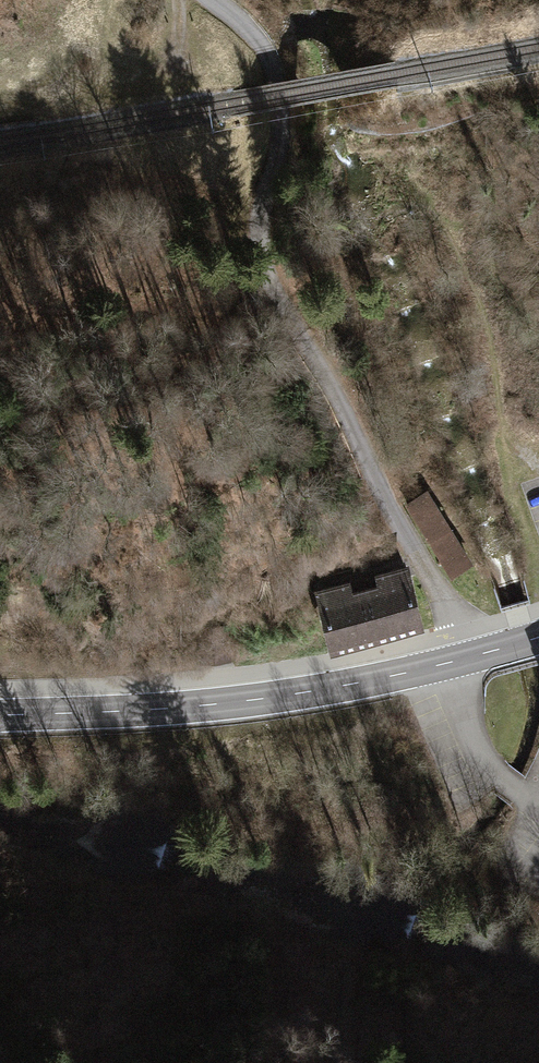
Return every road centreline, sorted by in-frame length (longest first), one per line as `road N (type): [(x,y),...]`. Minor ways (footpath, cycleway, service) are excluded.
road 1 (residential): [(212,0),(257,39),(277,81),(283,125),(269,182),(271,287),(460,622),(472,657)]
road 2 (primary): [(0,715),(216,705),(472,657)]
road 3 (track): [(538,460),(517,450),(494,416),(484,326),(442,231),(424,209)]
road 4 (track): [(281,306),(61,357),(0,360)]

